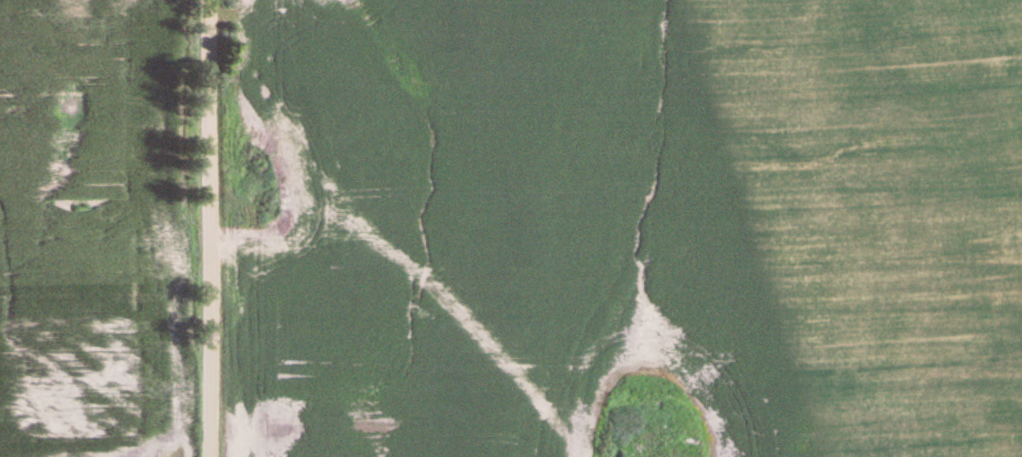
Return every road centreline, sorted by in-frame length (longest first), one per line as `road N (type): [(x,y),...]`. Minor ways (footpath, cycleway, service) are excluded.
road 1 (residential): [(214,456),(213,0)]

